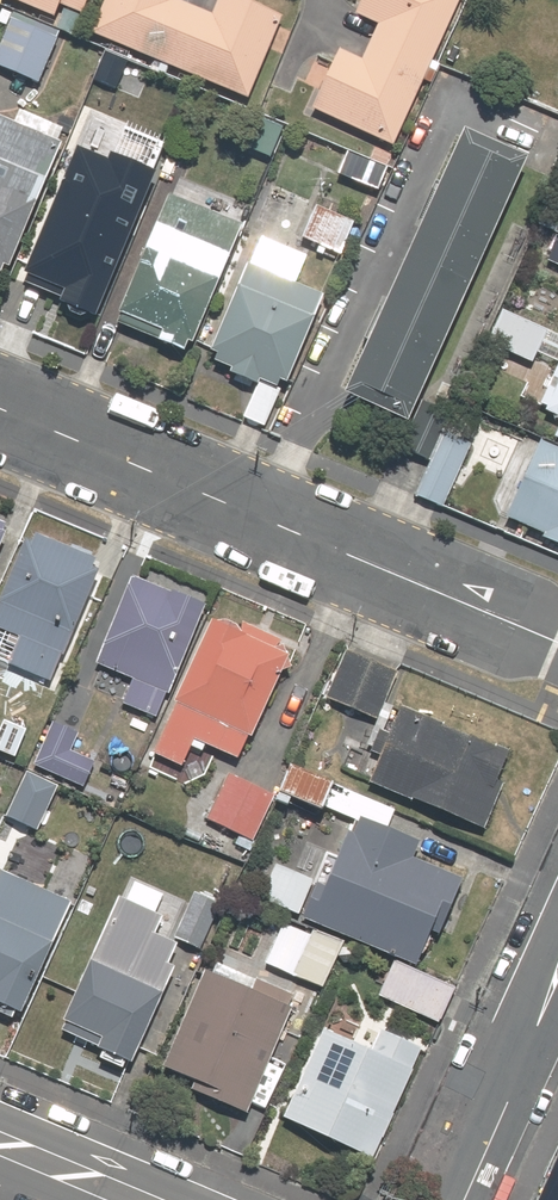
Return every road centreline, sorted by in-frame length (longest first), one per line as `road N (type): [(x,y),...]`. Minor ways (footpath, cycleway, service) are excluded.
road 1 (residential): [(0,407),(557,640)]
road 2 (residential): [(462,1199),(557,965)]
road 3 (residential): [(0,1143),(136,1199)]

